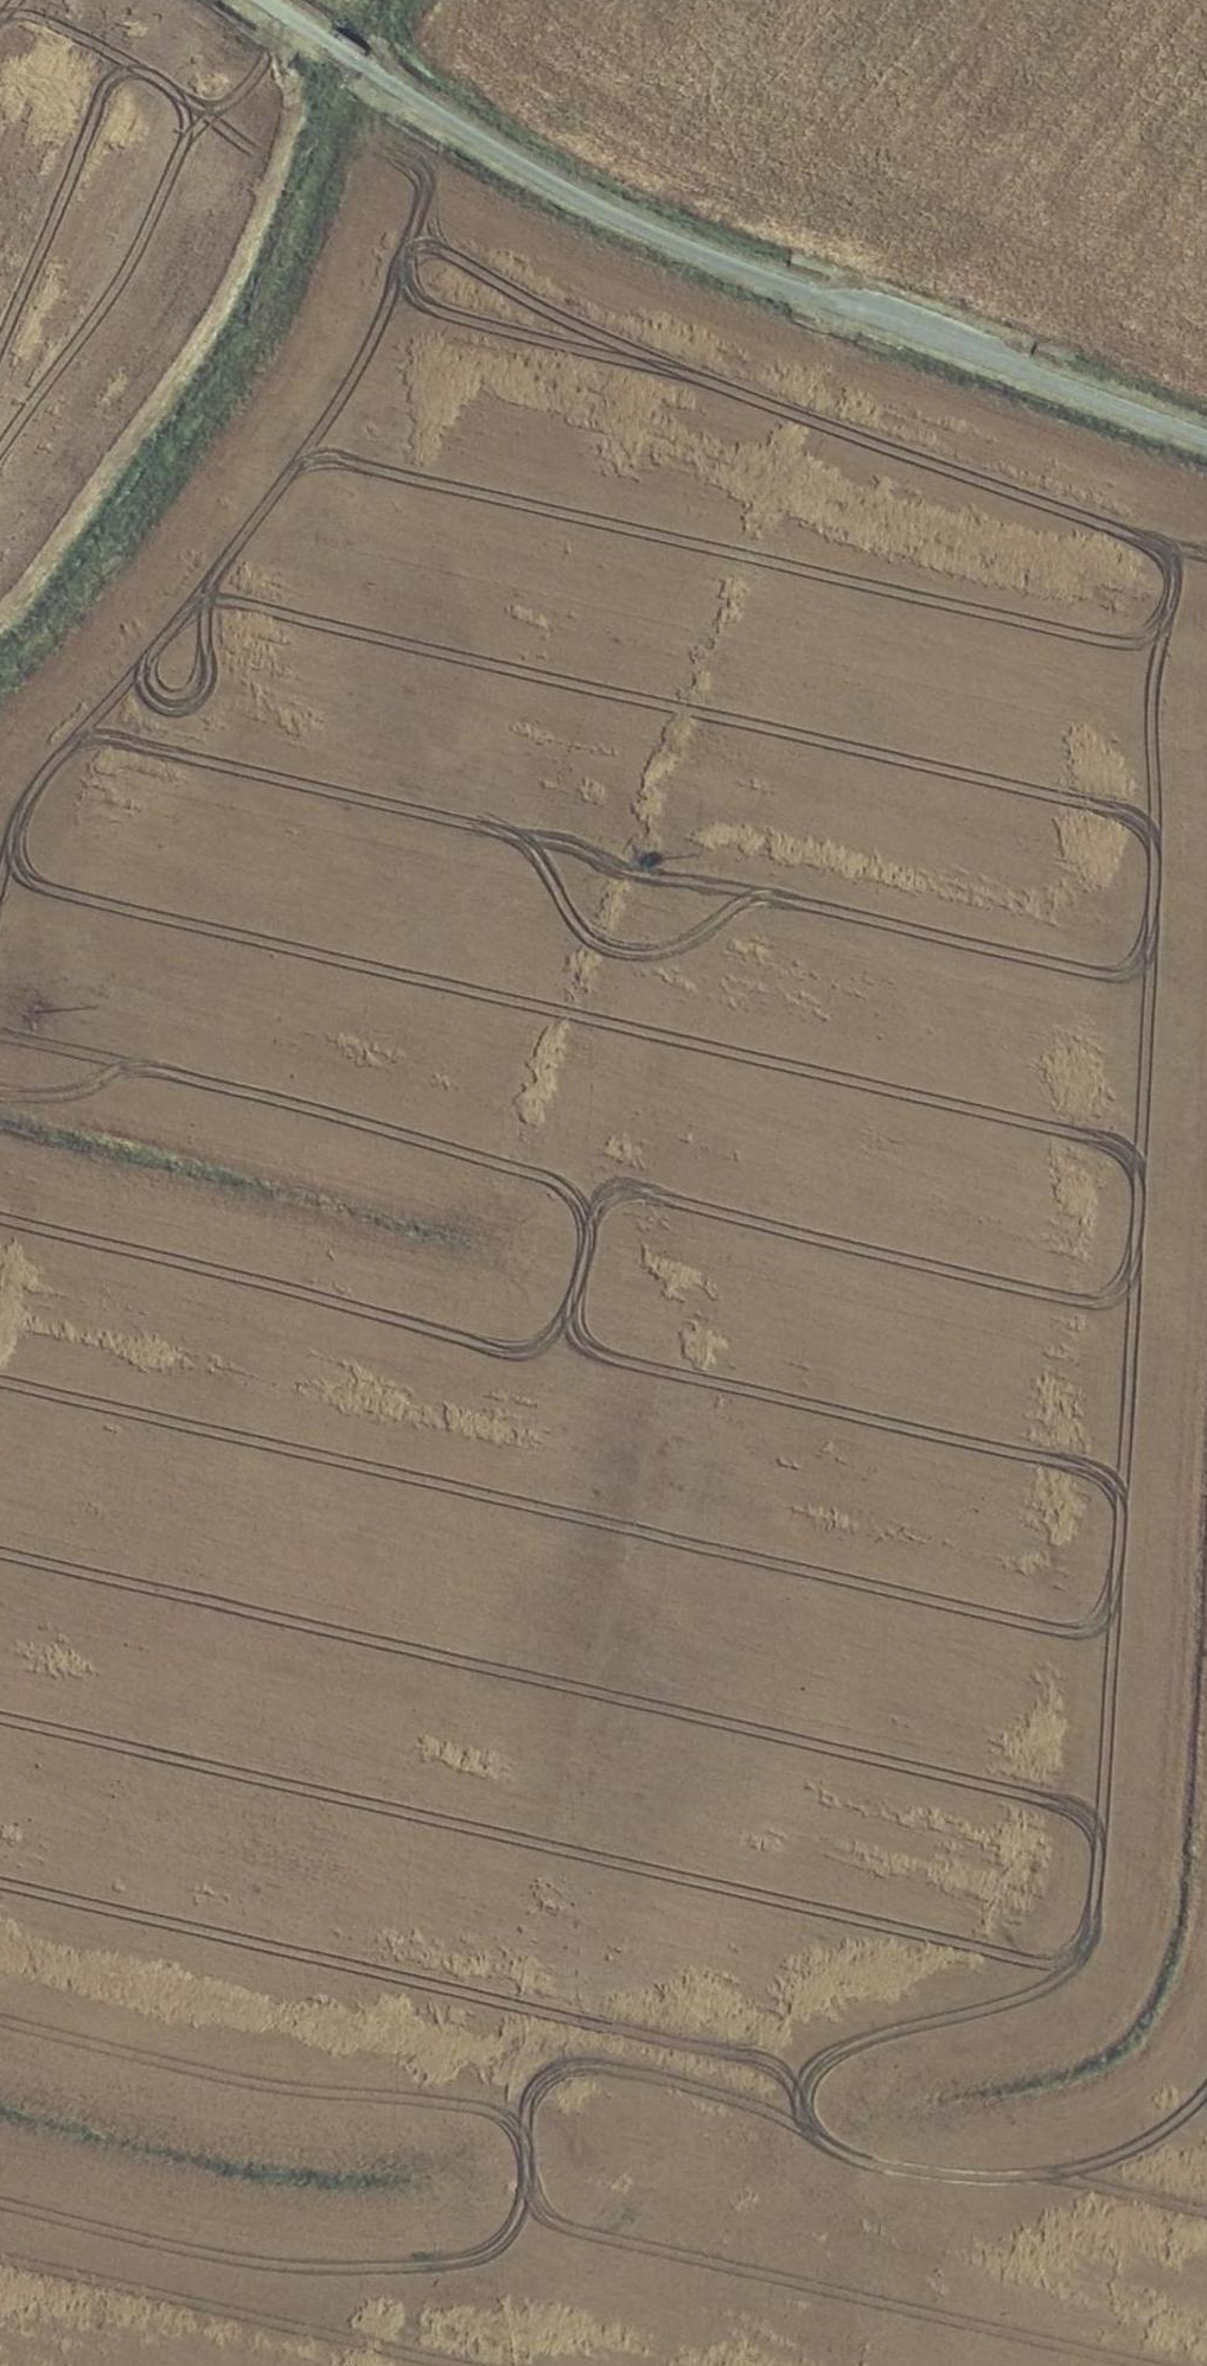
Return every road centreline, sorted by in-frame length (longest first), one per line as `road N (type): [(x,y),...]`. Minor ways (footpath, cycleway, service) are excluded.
road 1 (unclassified): [(1206,438),(685,245),(580,195),(270,0)]

